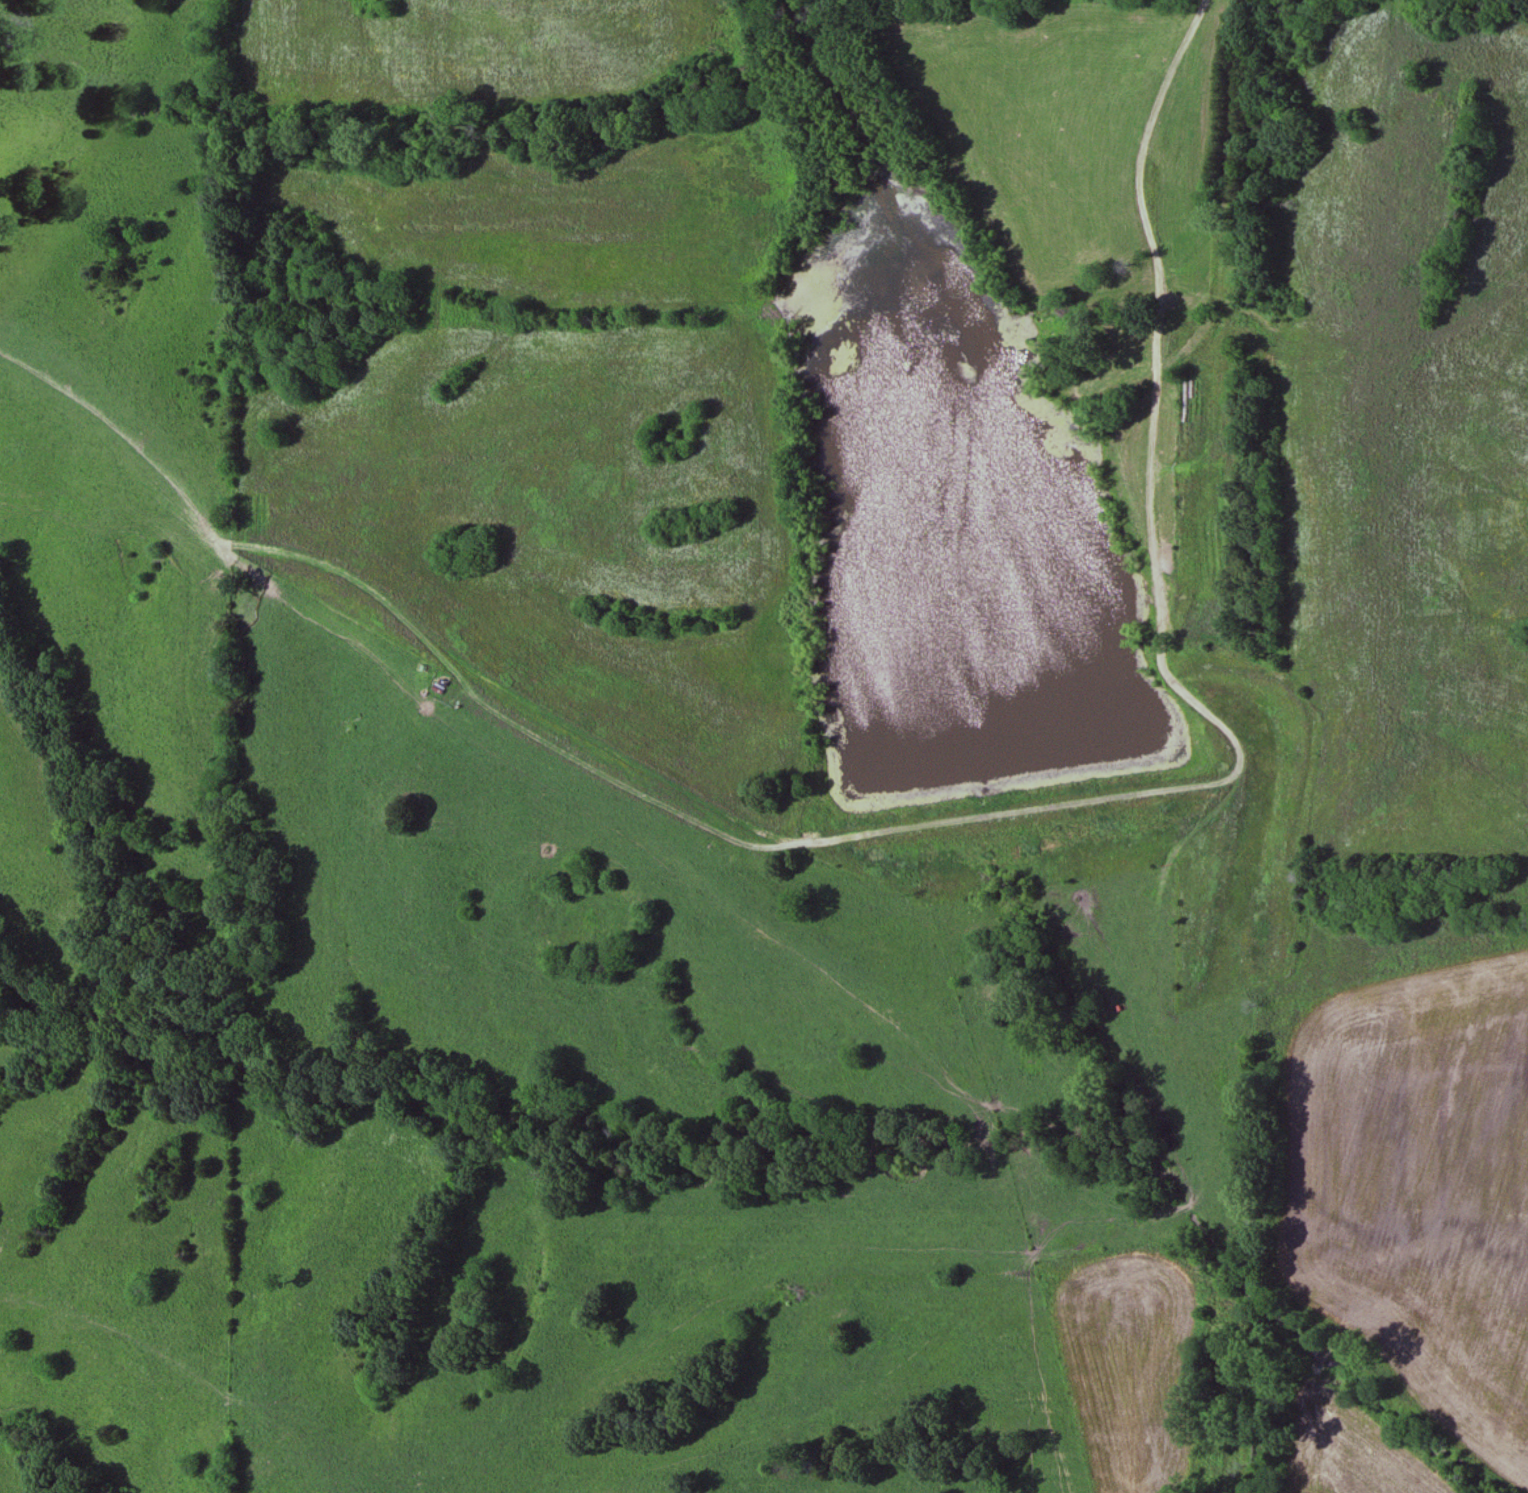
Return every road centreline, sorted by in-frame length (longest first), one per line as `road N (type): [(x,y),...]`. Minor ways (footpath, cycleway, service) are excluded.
road 1 (residential): [(1211,0),(1159,196),(1154,246),(1154,481),(1165,670),(1241,746),(1235,774),(1207,784),(973,829),(773,853),(401,639),(190,505),(0,364)]

